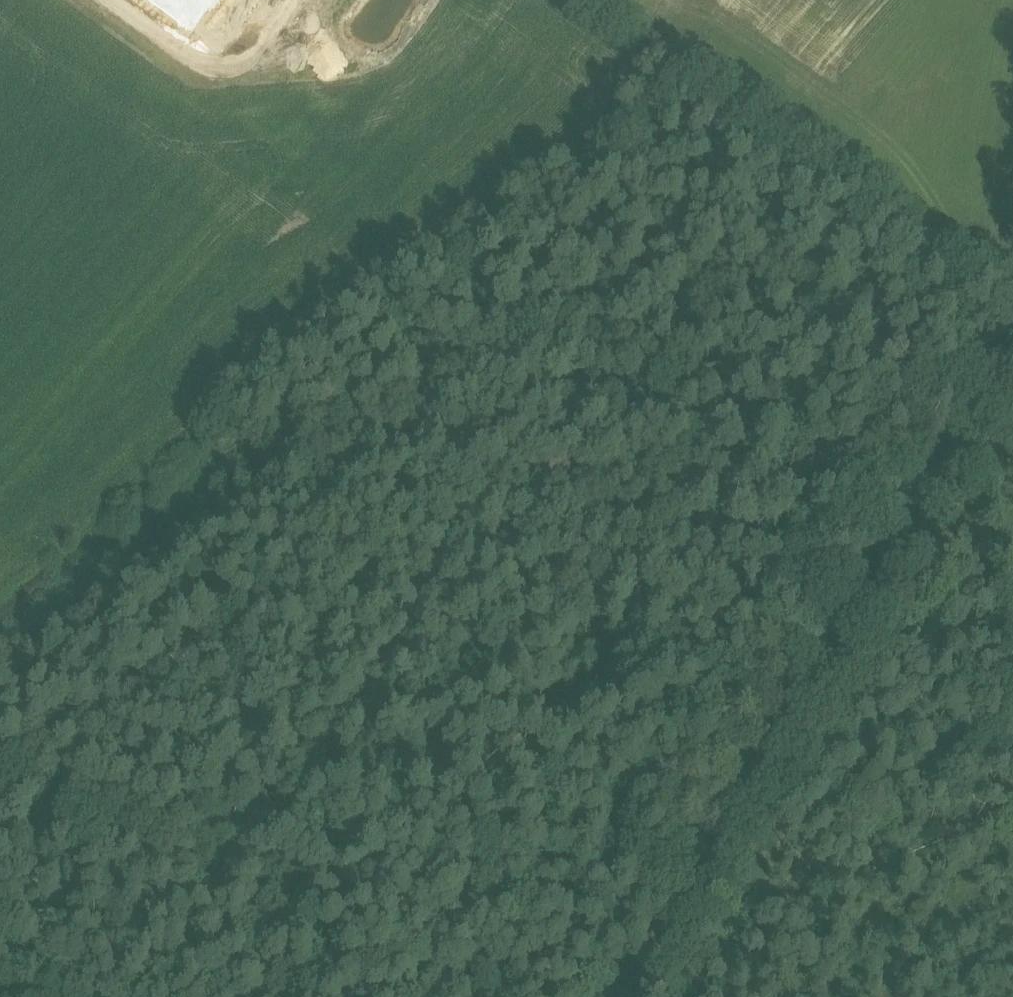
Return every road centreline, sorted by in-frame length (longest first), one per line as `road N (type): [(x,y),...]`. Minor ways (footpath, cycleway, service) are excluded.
road 1 (track): [(1012,373),(636,996)]

